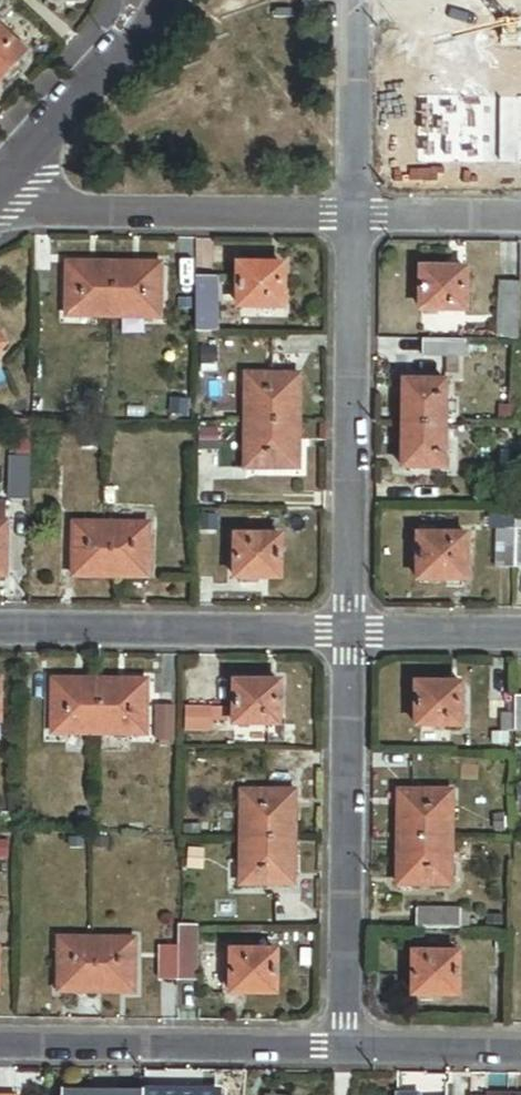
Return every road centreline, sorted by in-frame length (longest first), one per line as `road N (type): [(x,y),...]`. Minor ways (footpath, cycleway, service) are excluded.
road 1 (residential): [(347,633),(352,216)]
road 2 (residential): [(343,1047),(347,633)]
road 3 (residential): [(352,216),(0,212)]
road 4 (residential): [(0,629),(347,633)]
road 5 (residential): [(343,1047),(0,1044)]
road 6 (residential): [(0,178),(142,40),(162,0)]
road 7 (residential): [(352,216),(355,0)]
road 8 (residential): [(520,1049),(343,1047)]
road 9 (residential): [(347,633),(520,634)]
road 10 (residential): [(520,218),(352,216)]

